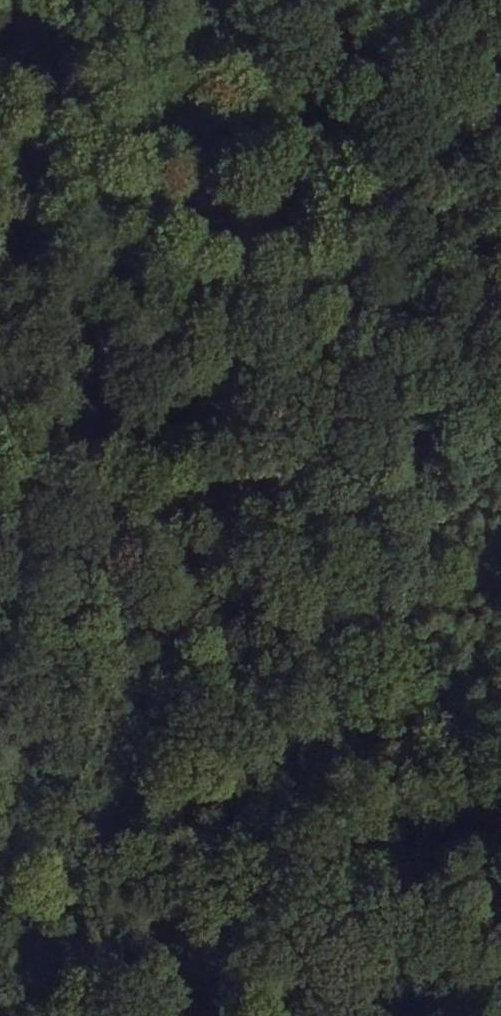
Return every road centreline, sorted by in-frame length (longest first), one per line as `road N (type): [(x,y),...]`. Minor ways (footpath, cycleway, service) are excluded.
road 1 (track): [(0,563),(500,452)]

